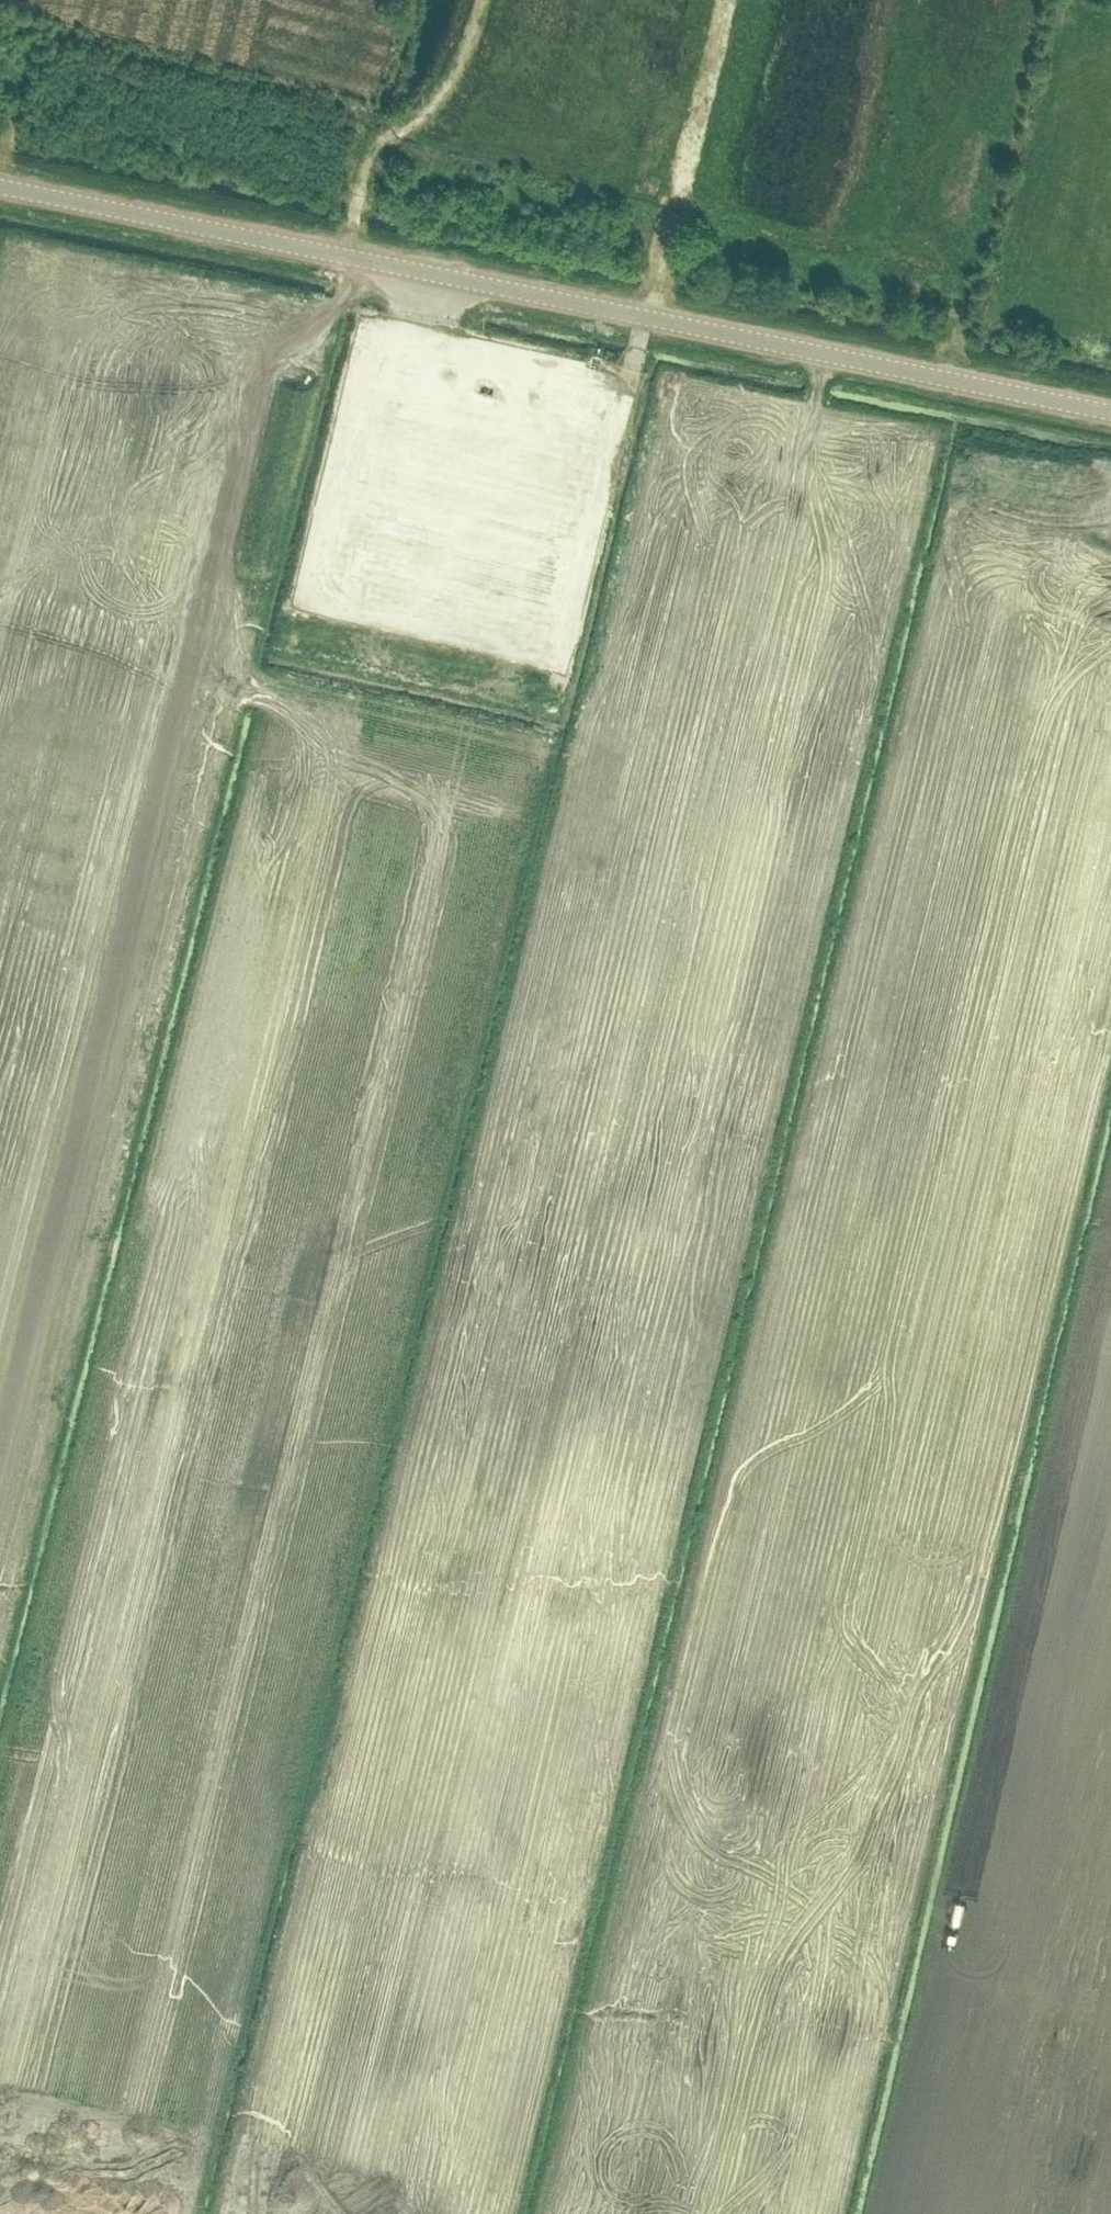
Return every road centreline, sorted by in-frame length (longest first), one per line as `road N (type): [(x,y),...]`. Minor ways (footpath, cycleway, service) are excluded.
road 1 (unclassified): [(1110,412),(0,185)]

